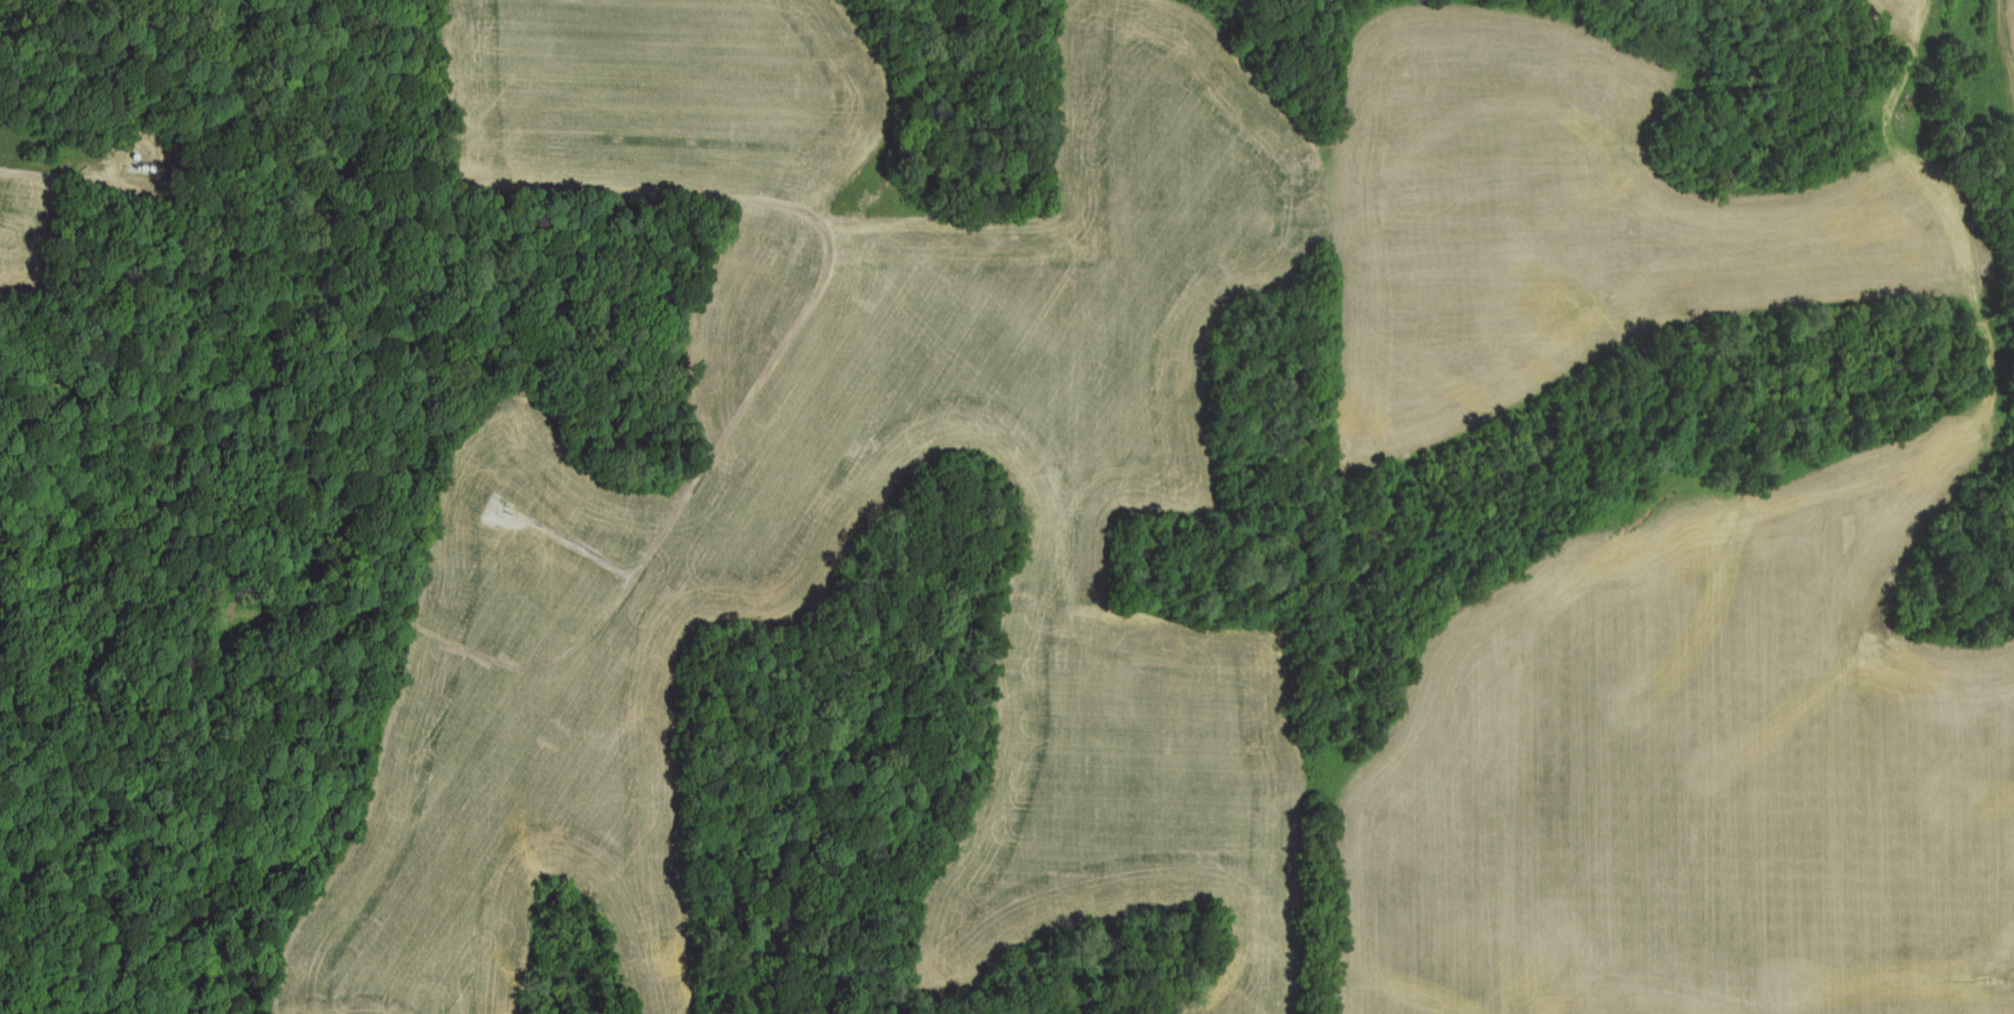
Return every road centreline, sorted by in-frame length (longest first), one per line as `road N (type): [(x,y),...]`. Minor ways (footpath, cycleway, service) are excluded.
road 1 (residential): [(1483,146),(1435,173),(1257,194),(884,189),(587,162),(188,183),(0,140)]

